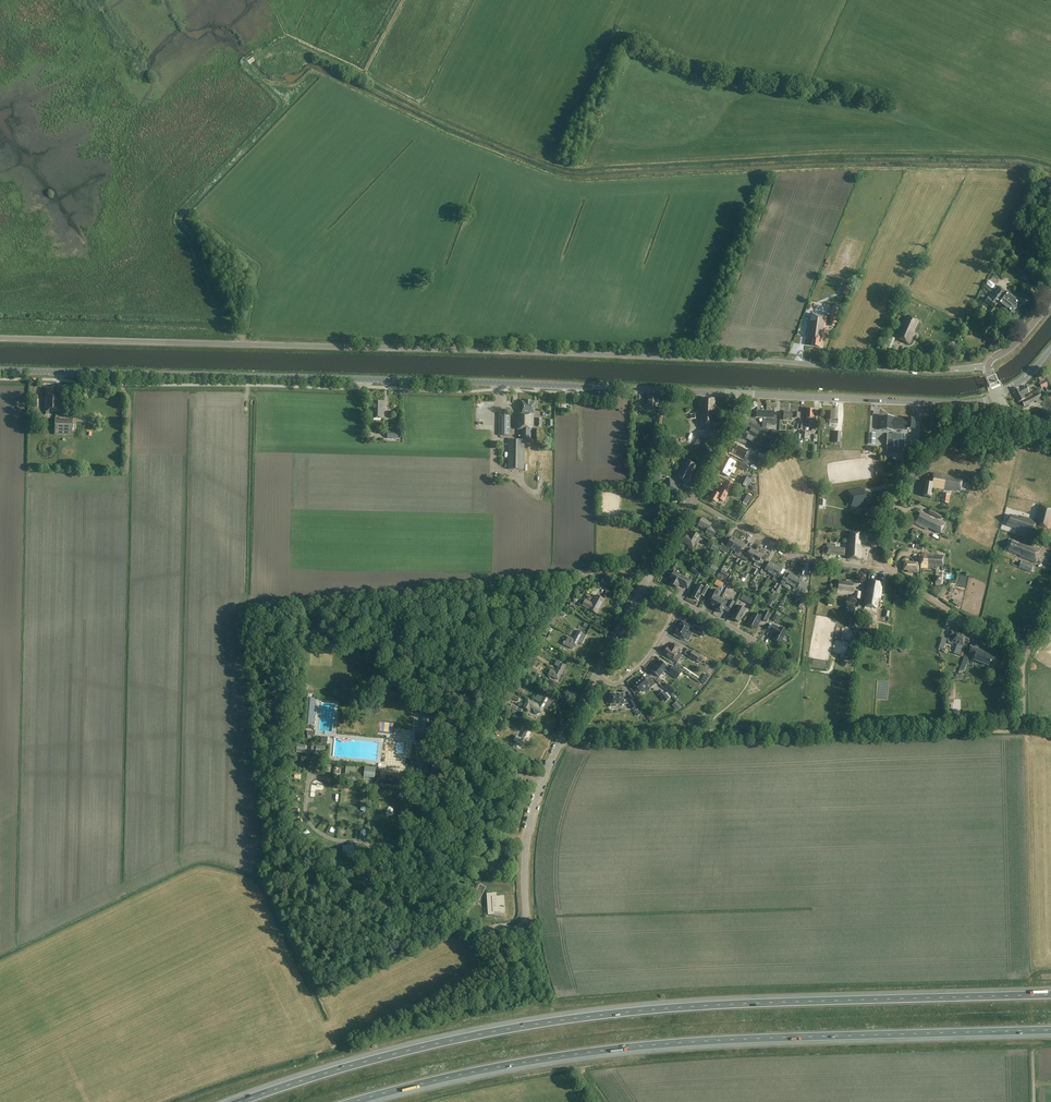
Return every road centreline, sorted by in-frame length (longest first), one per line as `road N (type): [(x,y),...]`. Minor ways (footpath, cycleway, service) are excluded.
road 1 (unclassified): [(988,366),(939,371),(0,338)]
road 2 (motorway): [(1050,994),(762,1002),(576,1018),(369,1060),(238,1101)]
road 3 (tertiary): [(740,394),(0,371)]
road 4 (track): [(360,73),(443,117),(577,168),(864,154),(1050,164)]
road 5 (motorway): [(351,1101),(476,1071),(665,1044),(1050,1029)]
road 6 (track): [(244,344),(179,217),(281,109),(248,68),(254,58),(286,41),(360,73)]
road 7 (track): [(1024,731),(563,738)]
road 8 (track): [(653,570),(562,577),(471,748)]
road 9 (tertiary): [(954,404),(740,394)]
road 10 (residential): [(691,500),(793,556),(867,568)]
road 11 (unclassified): [(542,782),(528,838),(525,923),(480,931)]
road 12 (track): [(480,931),(356,901),(373,853)]
road 13 (unclassified): [(873,547),(910,470),(953,416)]
road 14 (unclassified): [(1012,643),(893,573)]
road 15 (unclassified): [(542,782),(446,738),(419,741)]
road 16 (residential): [(596,676),(616,684),(640,667),(681,601)]

